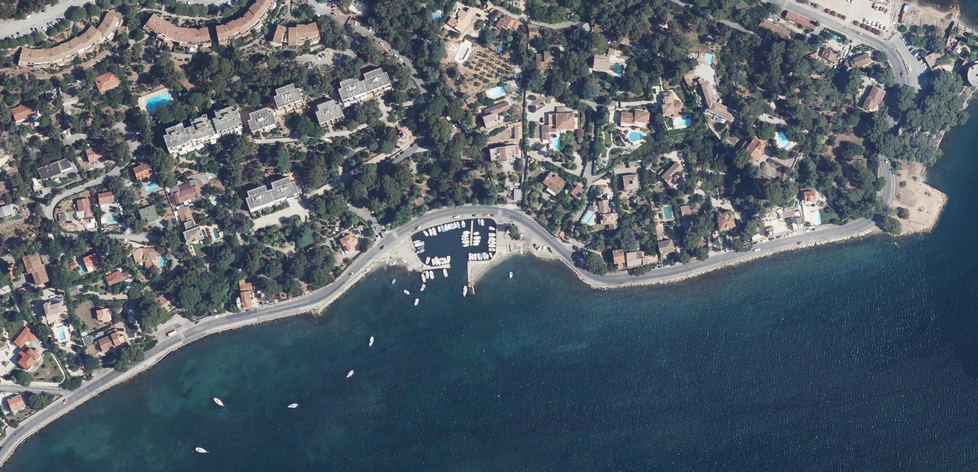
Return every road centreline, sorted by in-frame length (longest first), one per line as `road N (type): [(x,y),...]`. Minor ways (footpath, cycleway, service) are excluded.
road 1 (secondary): [(520,217),(605,279),(680,270),(870,218),(885,196),(884,140),(900,92),(898,68),(879,43),(823,20)]
road 2 (secondary): [(77,396),(191,331),(330,291),(389,238),(425,219),(478,209),(520,217)]
road 3 (residential): [(520,217),(524,22)]
road 4 (residential): [(823,20),(808,52),(792,53),(674,0)]

